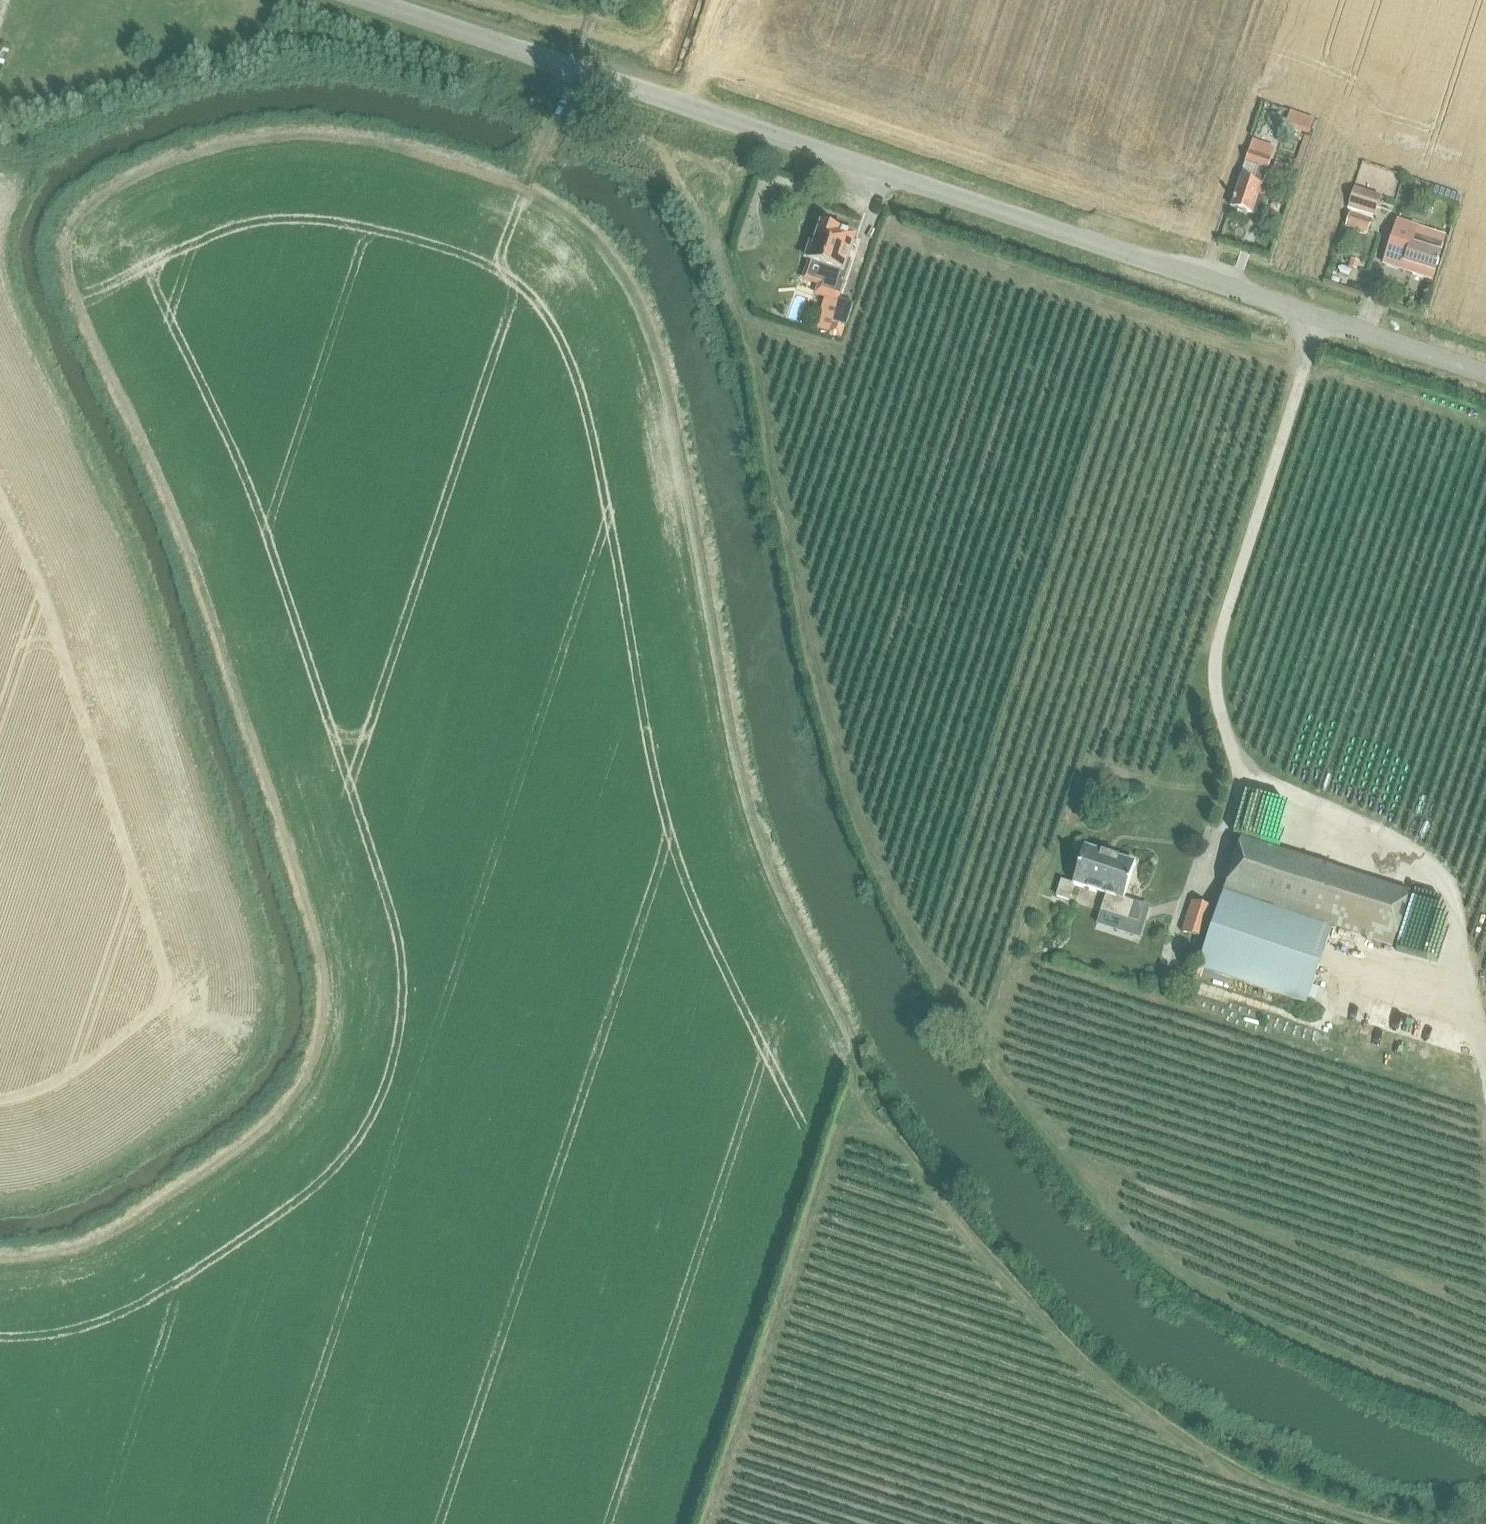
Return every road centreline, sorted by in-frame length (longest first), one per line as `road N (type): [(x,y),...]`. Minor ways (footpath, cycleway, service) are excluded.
road 1 (unclassified): [(1485,372),(373,0)]

